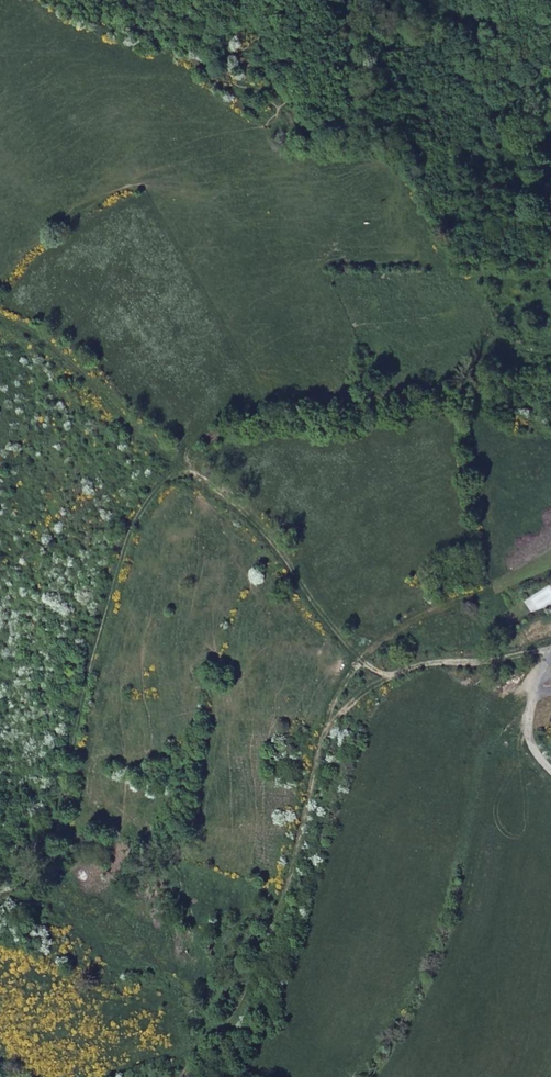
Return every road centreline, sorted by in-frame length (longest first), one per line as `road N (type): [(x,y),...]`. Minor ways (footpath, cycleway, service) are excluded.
road 1 (track): [(550,655),(535,650),(394,675),(375,671),(247,513),(168,452),(62,351),(0,319)]
road 2 (track): [(185,1076),(227,1030),(269,945),(328,714),(345,677),(392,633),(550,554)]

